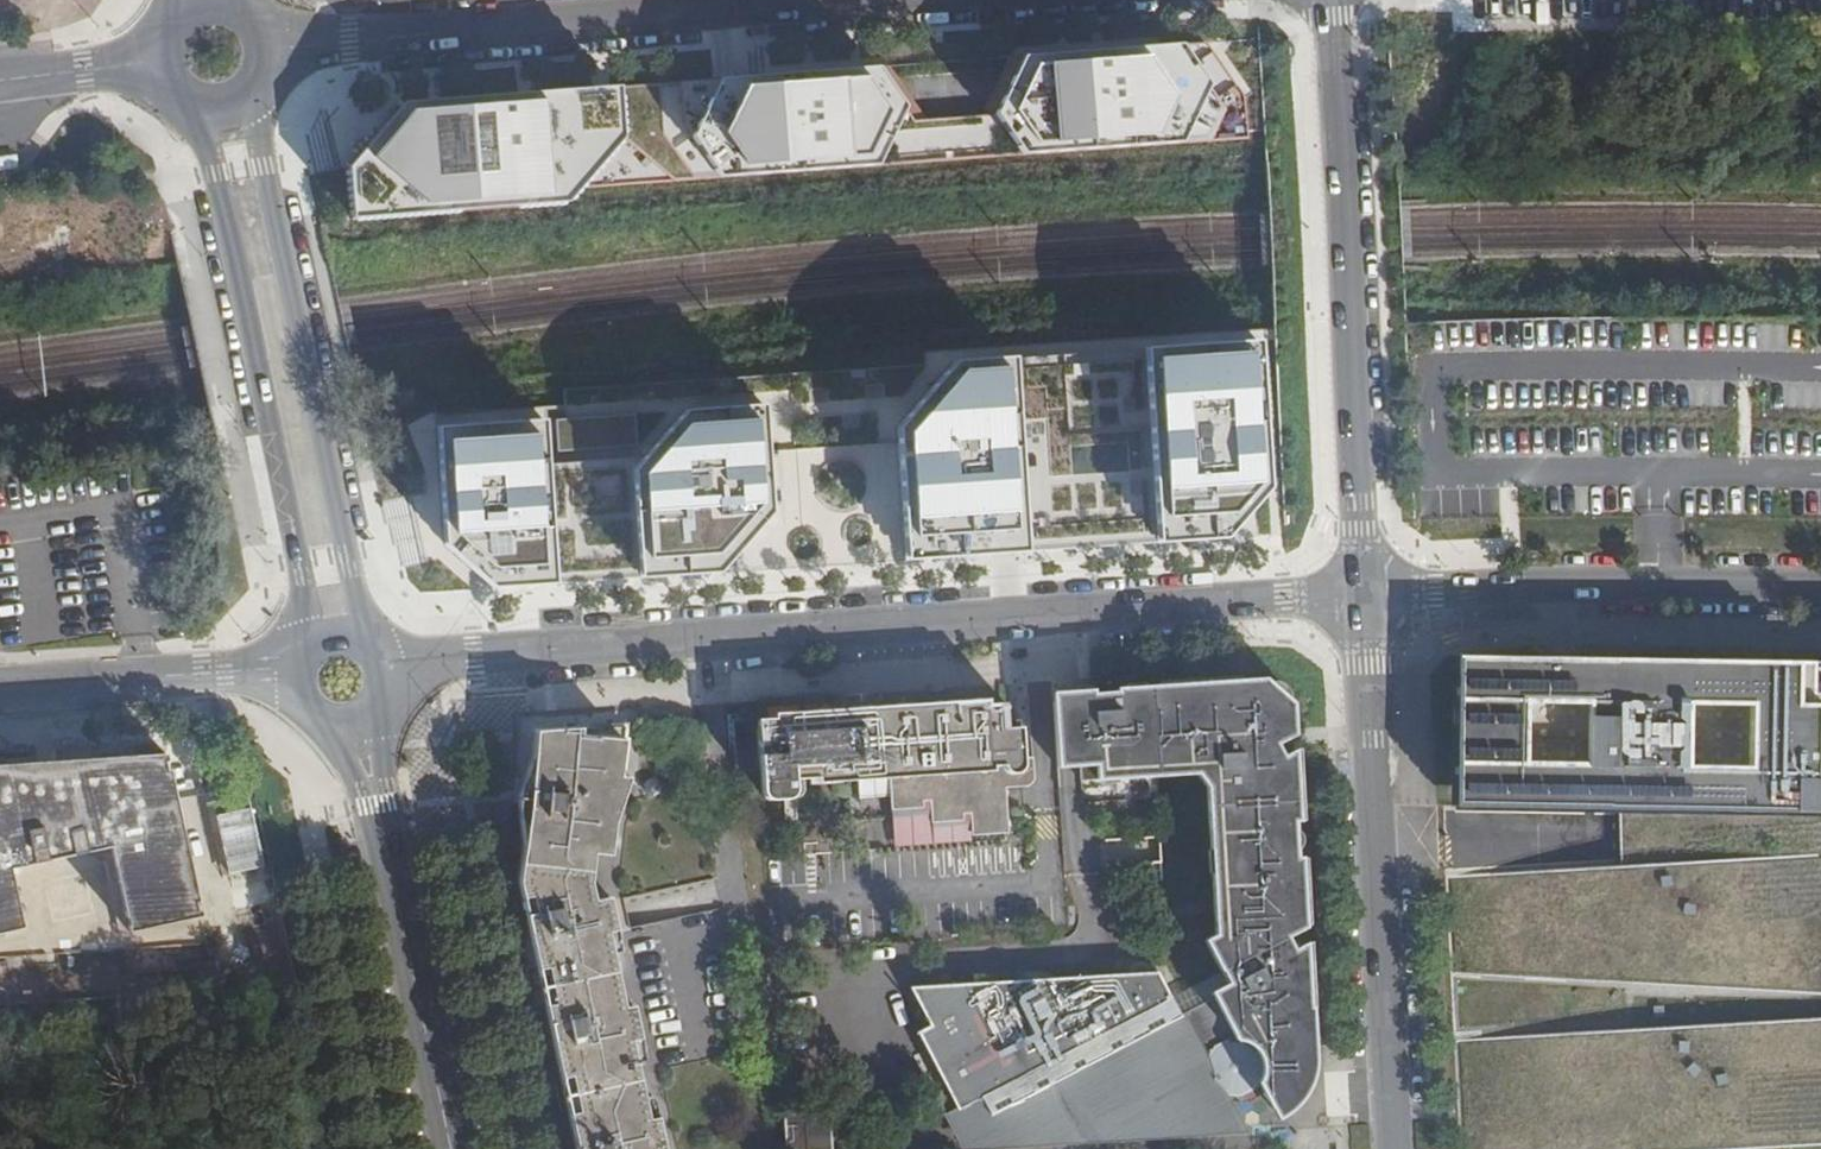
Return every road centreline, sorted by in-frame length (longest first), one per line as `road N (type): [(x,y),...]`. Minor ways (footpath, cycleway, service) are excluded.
road 1 (residential): [(1365,598),(348,660)]
road 2 (residential): [(214,55),(900,0)]
road 3 (residential): [(348,660),(214,55)]
road 4 (tertiary): [(1329,0),(1365,598)]
road 5 (tertiary): [(1393,1148),(1365,598)]
road 6 (residential): [(452,1148),(348,660)]
road 7 (unclassified): [(1820,590),(1511,589),(1365,598)]
road 8 (unknown): [(348,660),(0,680)]
road 9 (unknown): [(46,77),(62,210),(95,265),(91,288),(78,300),(0,306)]
road 10 (unknown): [(0,83),(214,55)]

